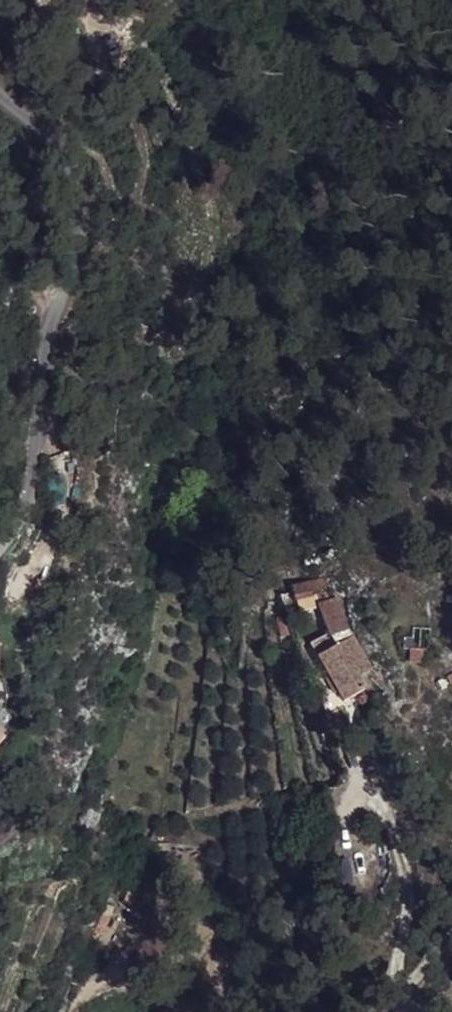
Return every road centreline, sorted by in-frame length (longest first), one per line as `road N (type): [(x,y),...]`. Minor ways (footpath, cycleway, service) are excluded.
road 1 (unclassified): [(0,550),(25,511),(43,340),(72,268),(77,211),(67,166),(0,99)]

